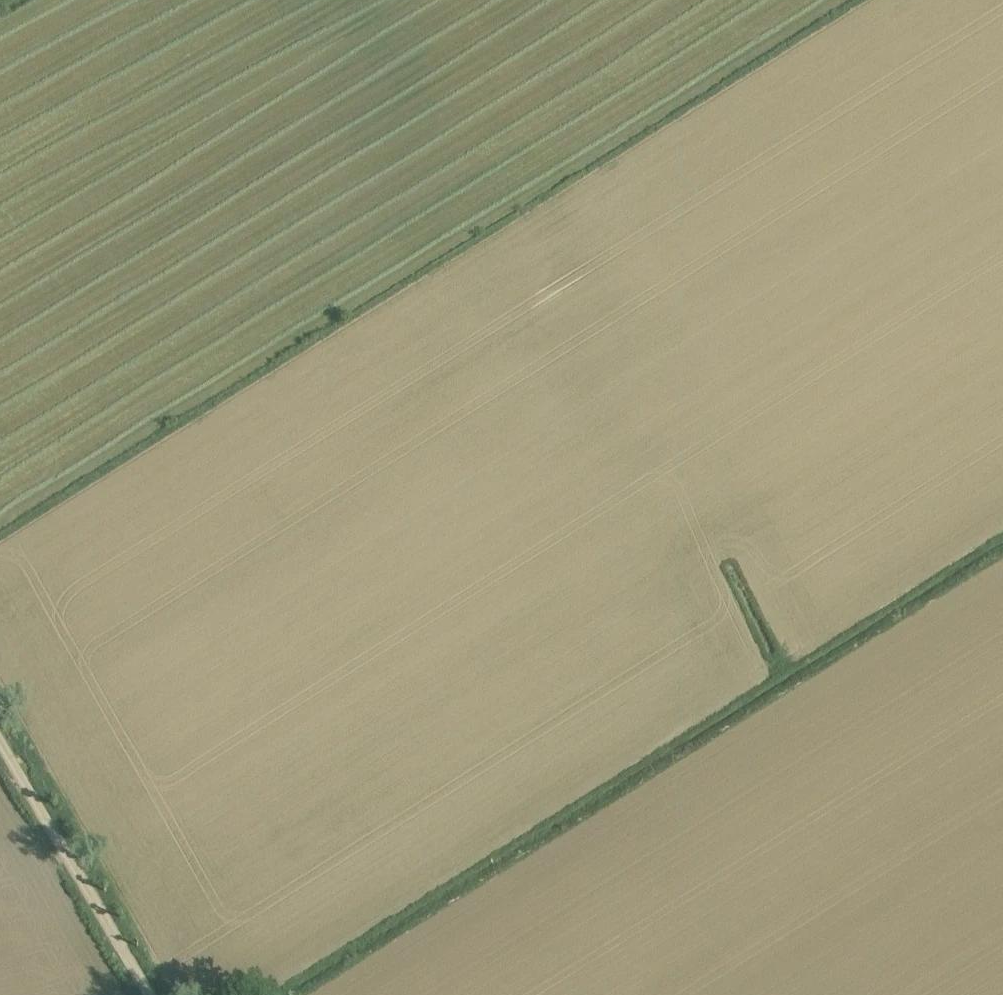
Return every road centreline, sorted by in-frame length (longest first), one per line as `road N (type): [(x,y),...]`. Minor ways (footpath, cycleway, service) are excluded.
road 1 (track): [(140,994),(0,743)]

